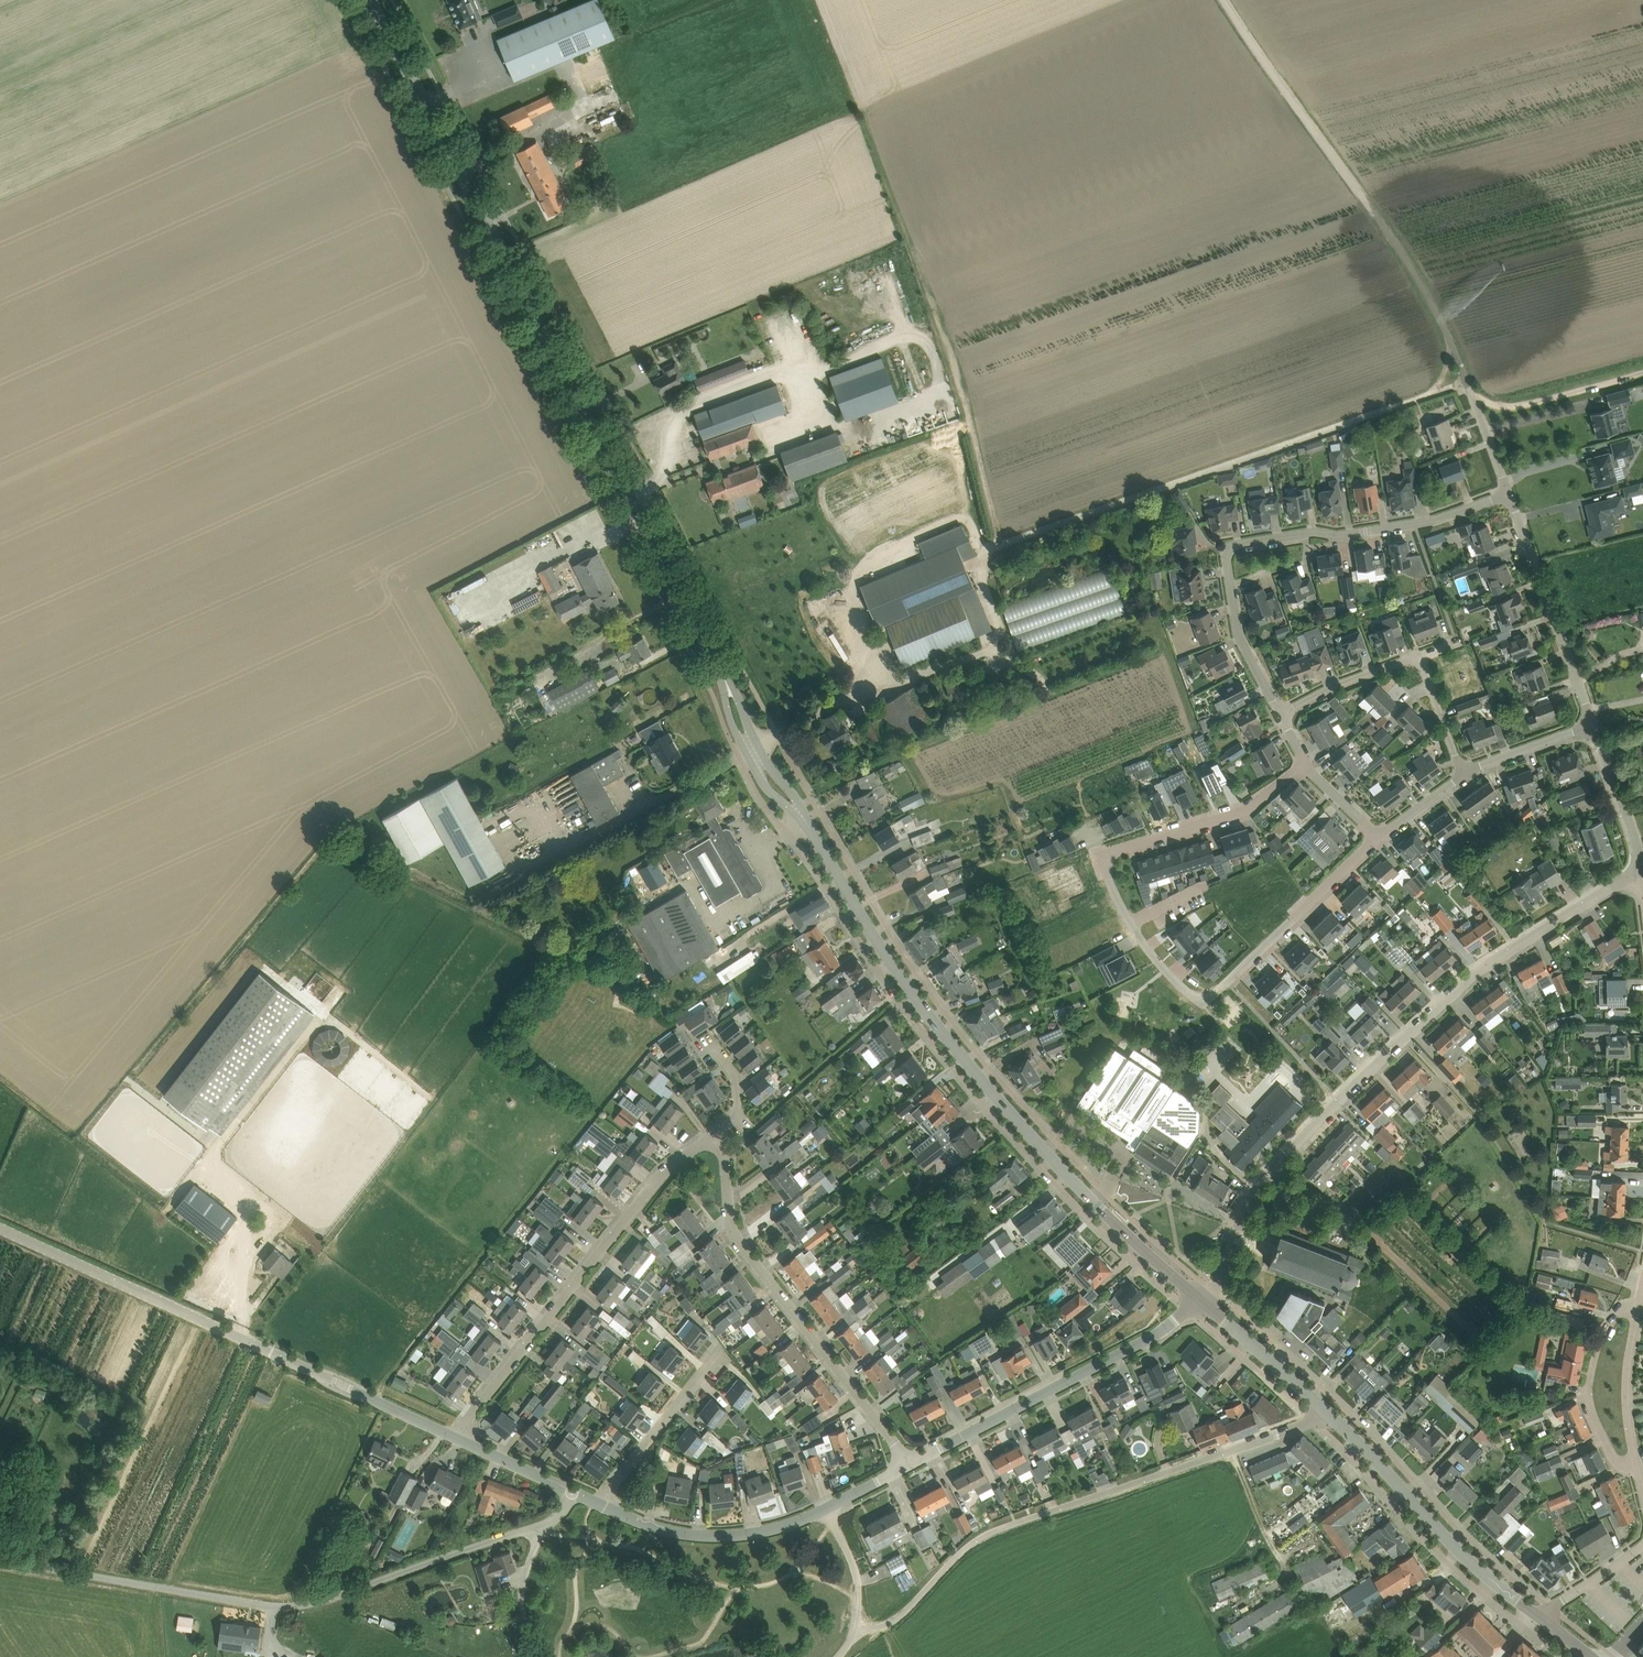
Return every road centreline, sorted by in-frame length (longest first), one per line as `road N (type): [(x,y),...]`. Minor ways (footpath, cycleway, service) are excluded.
road 1 (secondary): [(1202,1300),(1092,1201),(985,1084),(911,993),(766,772),(723,675),(370,0)]
road 2 (unclassified): [(1202,1300),(1217,1284),(1254,1190),(1339,1100),(1475,973),(1640,866)]
road 3 (unclassified): [(1509,493),(1454,348),(1418,280),(1223,0)]
road 4 (unclassified): [(0,1560),(291,1608),(539,1526)]
road 5 (residential): [(856,1628),(886,1625),(903,1614),(982,1536),(1315,1421),(1325,1410)]
road 6 (tertiary): [(454,1437),(0,1229)]
road 7 (residential): [(1281,713),(1239,635),(1230,551),(1315,531),(1337,536),(1436,521),(1509,493)]
road 8 (residential): [(454,1437),(662,1173),(720,1133)]
road 9 (residential): [(908,1465),(736,1238),(720,1133)]
road 10 (residential): [(1378,837),(1202,1005),(1130,925)]
road 11 (tertiary): [(1202,1300),(1144,1341),(908,1465)]
road 12 (residential): [(1130,925),(1098,855),(1244,810),(1304,762)]
road 13 (secondary): [(1539,1616),(1445,1536),(1325,1410)]
road 14 (unclassified): [(1593,727),(1509,493)]
road 15 (tertiary): [(826,1509),(748,1533),(713,1535),(651,1526),(599,1503)]
road 16 (residential): [(1637,1469),(1615,1461),(1588,1393),(1603,1332),(1639,1304)]
road 17 (residential): [(599,1503),(719,1350)]
road 18 (track): [(1473,397),(1517,407),(1642,372)]
road 19 (unclassified): [(1639,1304),(1626,1392),(1637,1469)]
road 20 (secondary): [(1325,1410),(1202,1300)]
road 21 (residential): [(1281,713),(1419,657)]
road 22 (unclassified): [(1640,866),(1593,727)]
road 23 (residential): [(1463,775),(1593,727)]
road 24 (unclassified): [(533,1656),(521,1590),(539,1526)]
road 25 (tertiary): [(573,1490),(454,1437)]
road 26 (residential): [(1463,775),(1419,657)]
road 27 (unclassified): [(856,1628),(855,1568),(826,1509)]
road 28 (unclassified): [(1642,1544),(1539,1616)]

